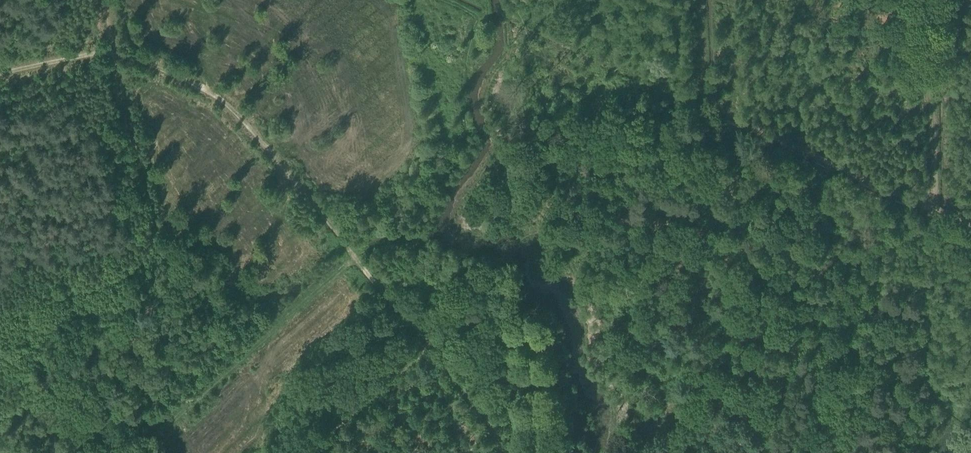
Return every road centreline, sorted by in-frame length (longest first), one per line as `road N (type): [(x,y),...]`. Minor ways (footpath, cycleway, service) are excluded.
road 1 (track): [(114,50),(171,66),(223,95),(491,426),(494,452)]
road 2 (track): [(0,315),(47,283),(129,268),(141,252),(149,201),(114,50)]
road 3 (track): [(791,336),(896,361),(970,417)]
road 4 (track): [(428,347),(298,452)]
road 5 (track): [(791,336),(745,452)]

